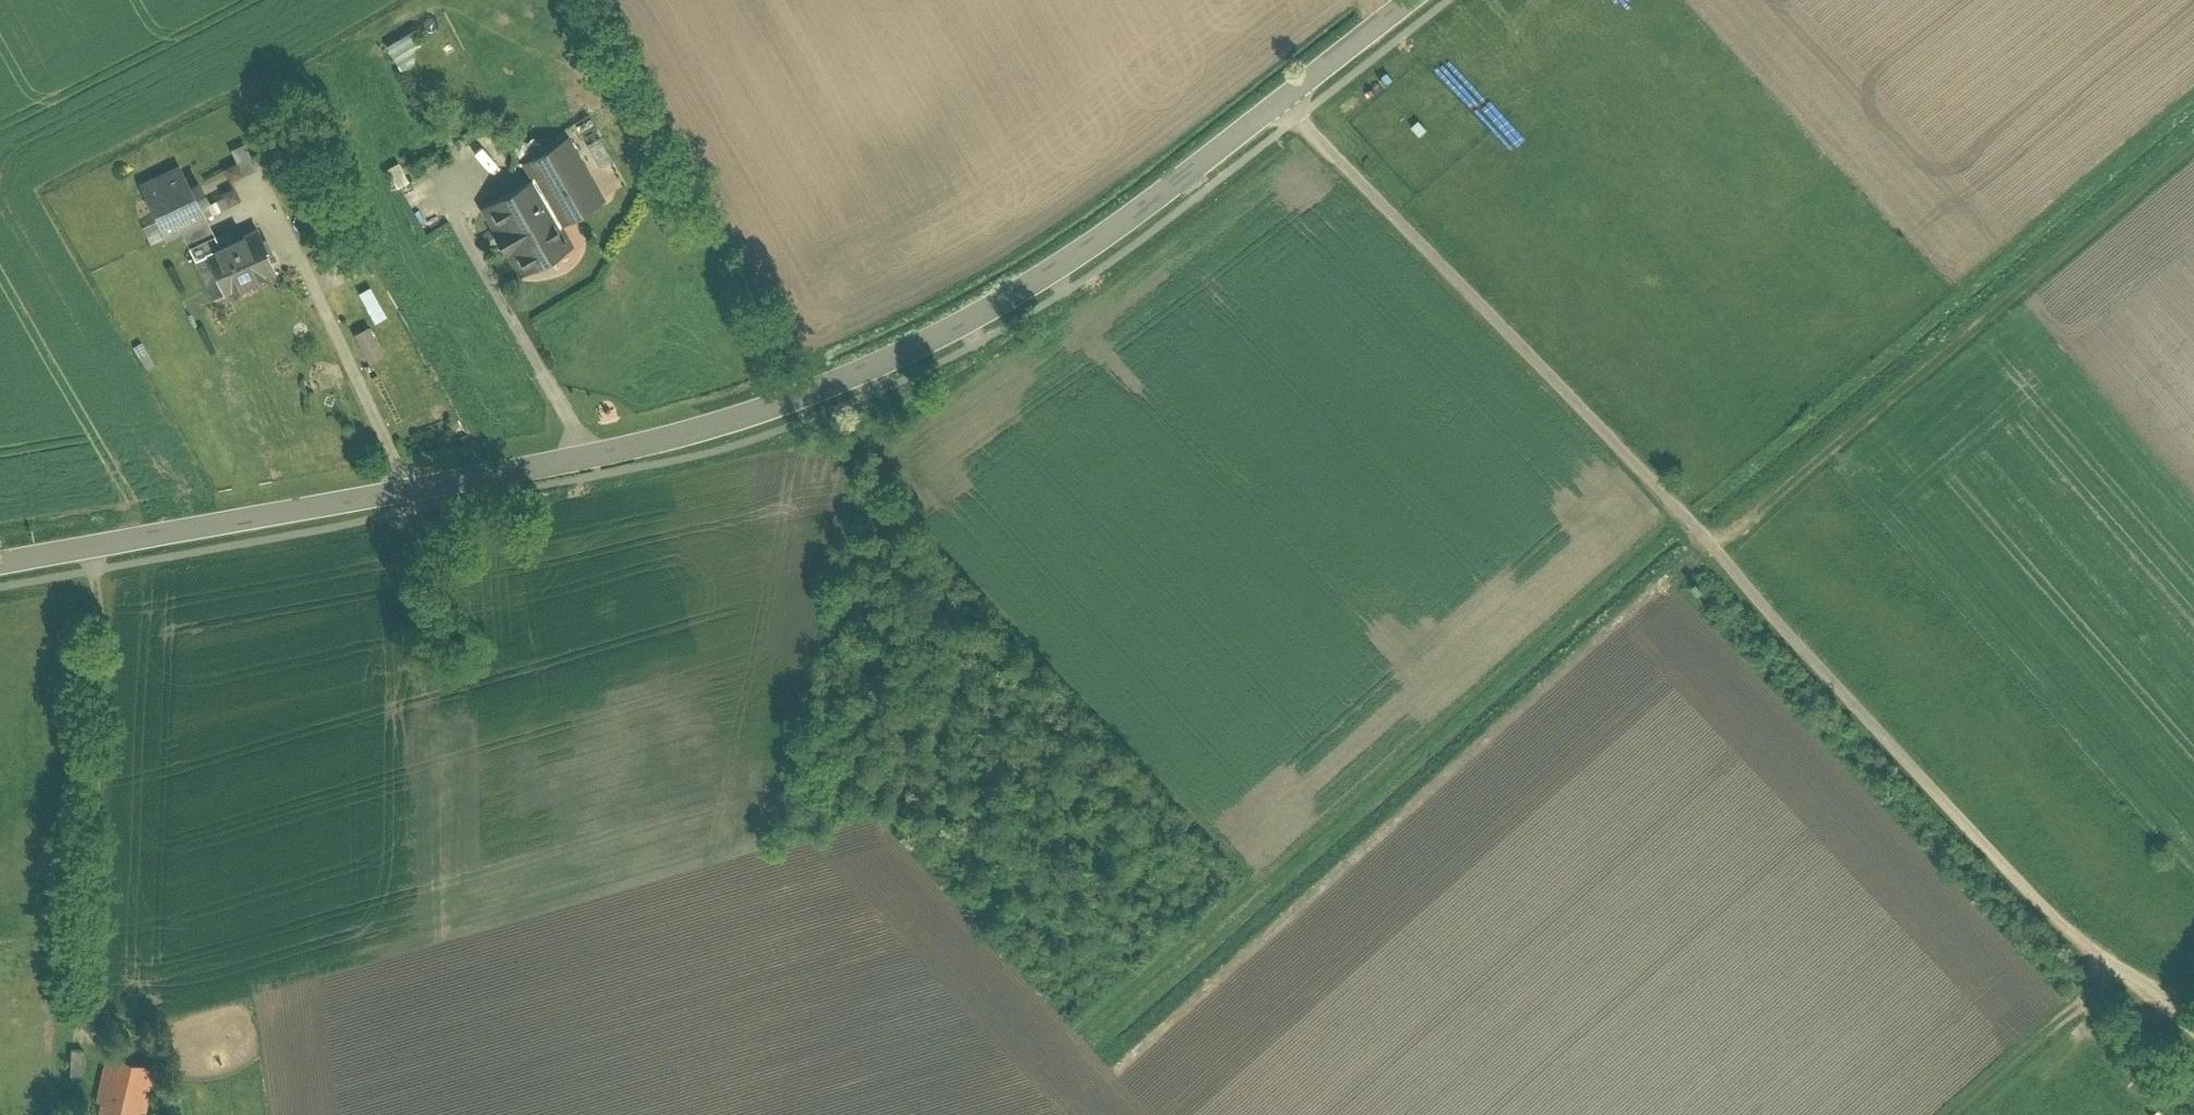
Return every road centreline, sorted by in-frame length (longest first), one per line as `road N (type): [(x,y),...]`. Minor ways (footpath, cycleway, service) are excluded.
road 1 (tertiary): [(1411,0),(1061,267),(949,332),(818,392),(719,427),(591,456),(0,566)]

